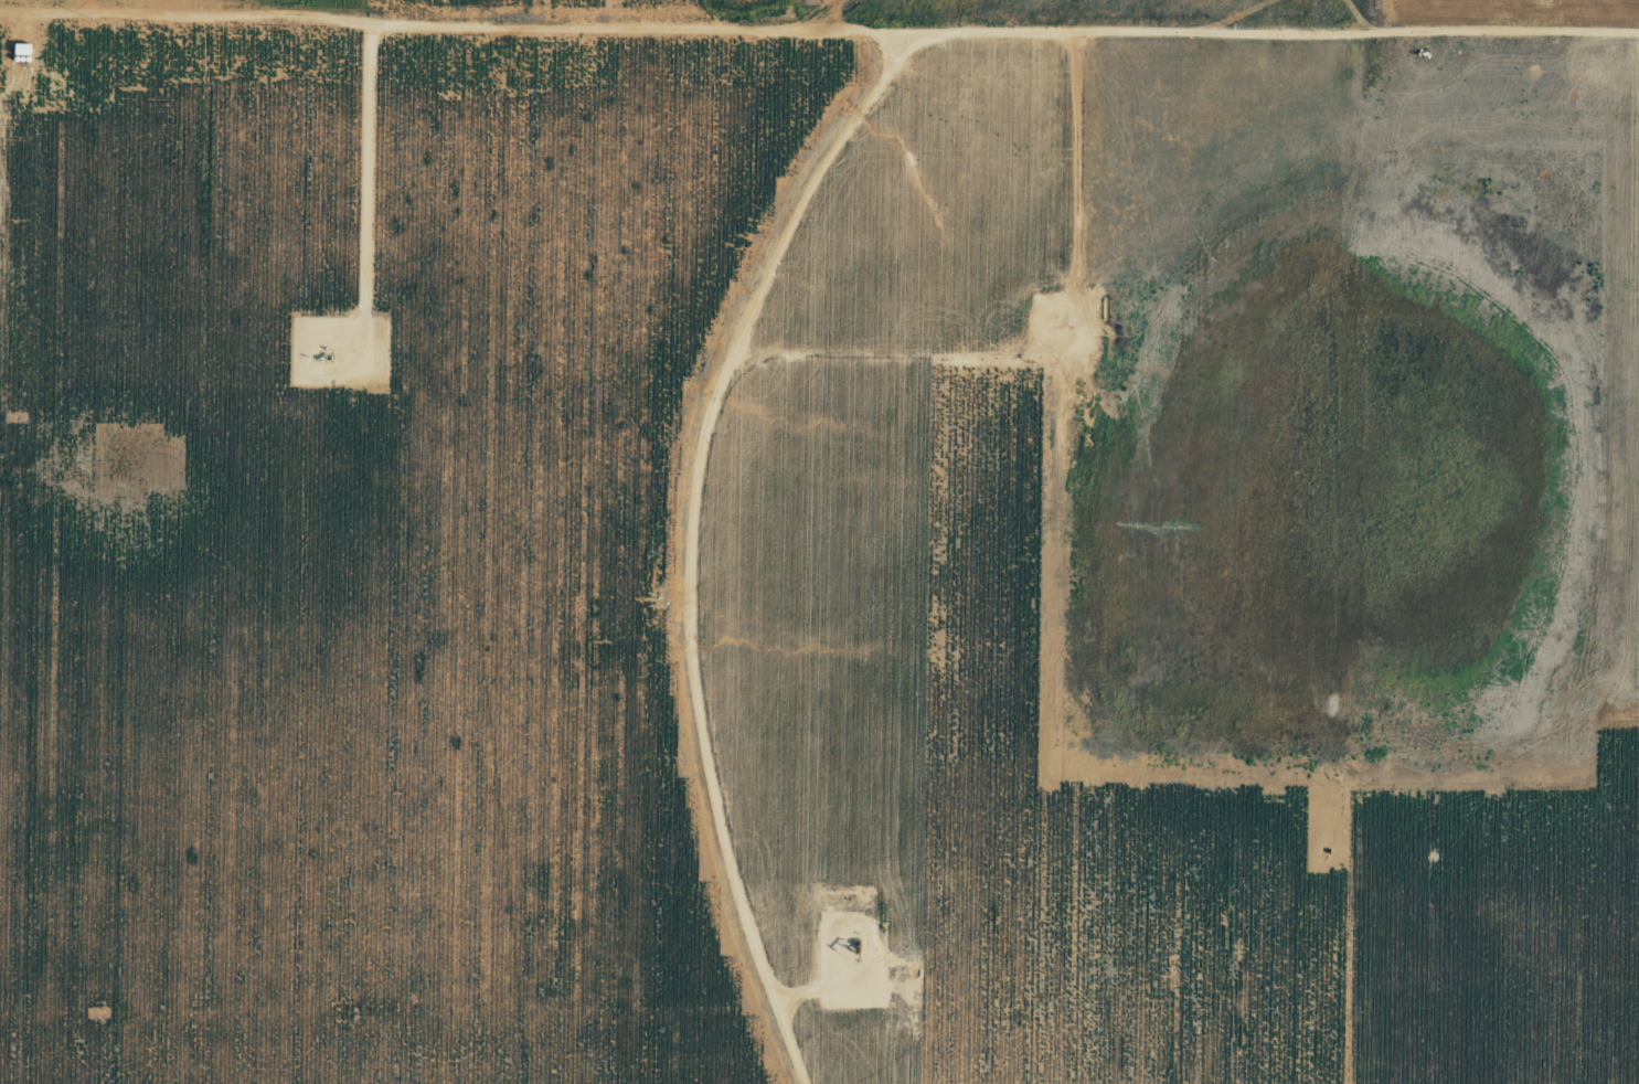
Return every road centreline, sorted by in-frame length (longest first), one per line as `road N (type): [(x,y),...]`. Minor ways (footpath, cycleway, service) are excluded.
road 1 (residential): [(897,0),(875,25),(0,24)]
road 2 (residential): [(1638,47),(875,25)]

